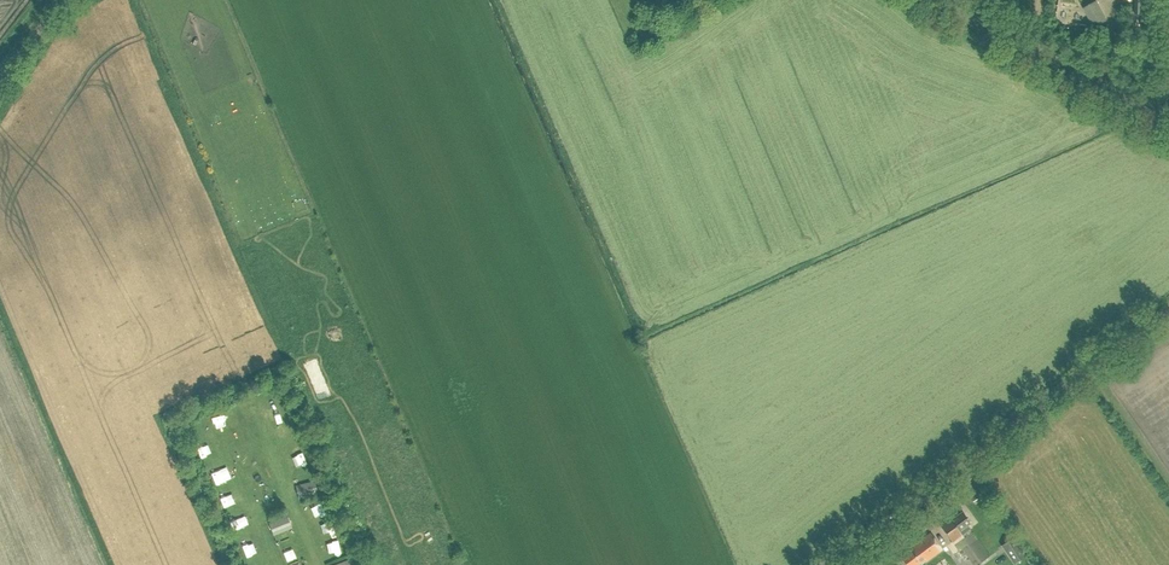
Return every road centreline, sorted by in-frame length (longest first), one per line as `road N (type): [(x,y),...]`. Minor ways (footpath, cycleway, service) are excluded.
road 1 (unclassified): [(822,564),(1168,309)]
road 2 (unclassified): [(1168,121),(940,0)]

